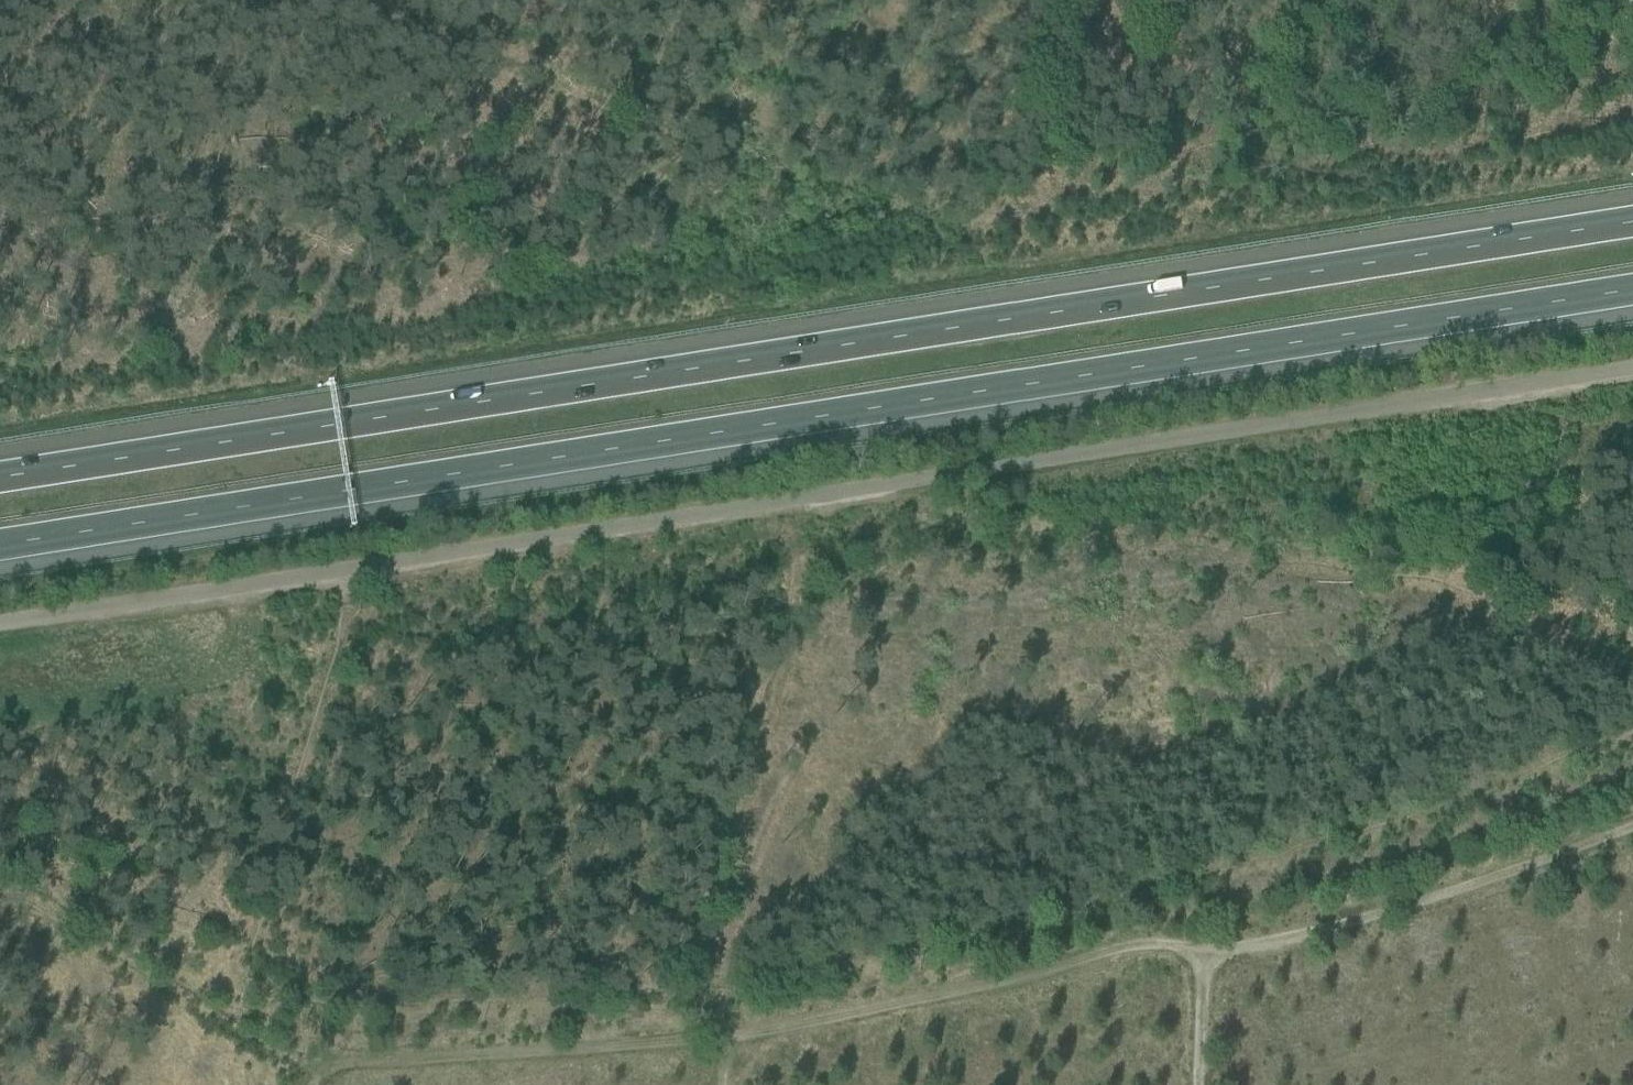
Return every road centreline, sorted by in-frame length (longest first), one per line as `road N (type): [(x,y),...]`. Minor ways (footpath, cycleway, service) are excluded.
road 1 (motorway): [(0,545),(1632,289)]
road 2 (unclassified): [(0,622),(1632,367)]
road 3 (motorway): [(1632,222),(0,477)]
road 4 (track): [(723,1039),(1143,943),(1178,942),(1214,959)]
road 5 (track): [(1214,959),(1537,862),(1632,824)]
road 6 (track): [(328,1072),(355,1062),(711,1040)]
road 7 (track): [(1201,1084),(1202,989),(1214,959)]

